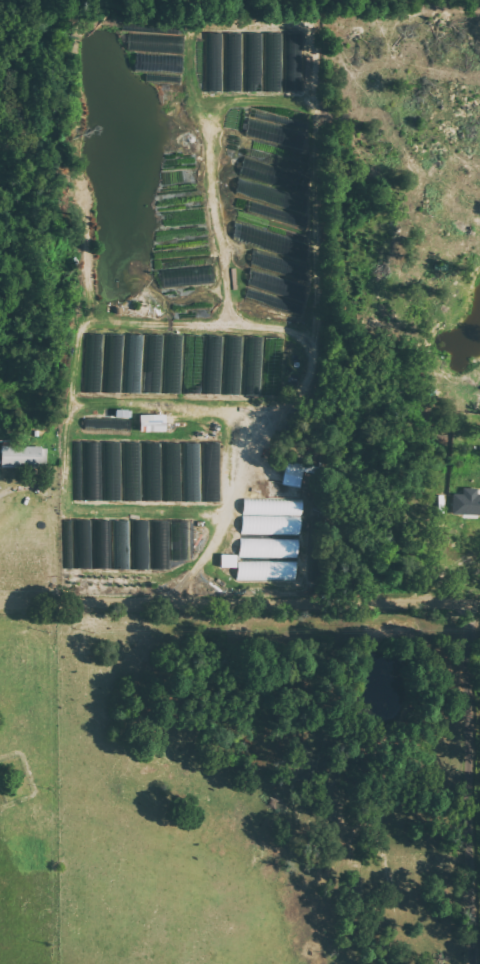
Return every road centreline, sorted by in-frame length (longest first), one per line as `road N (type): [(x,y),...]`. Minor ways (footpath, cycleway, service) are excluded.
road 1 (residential): [(479,606),(0,604)]
road 2 (residential): [(465,963),(462,606)]

